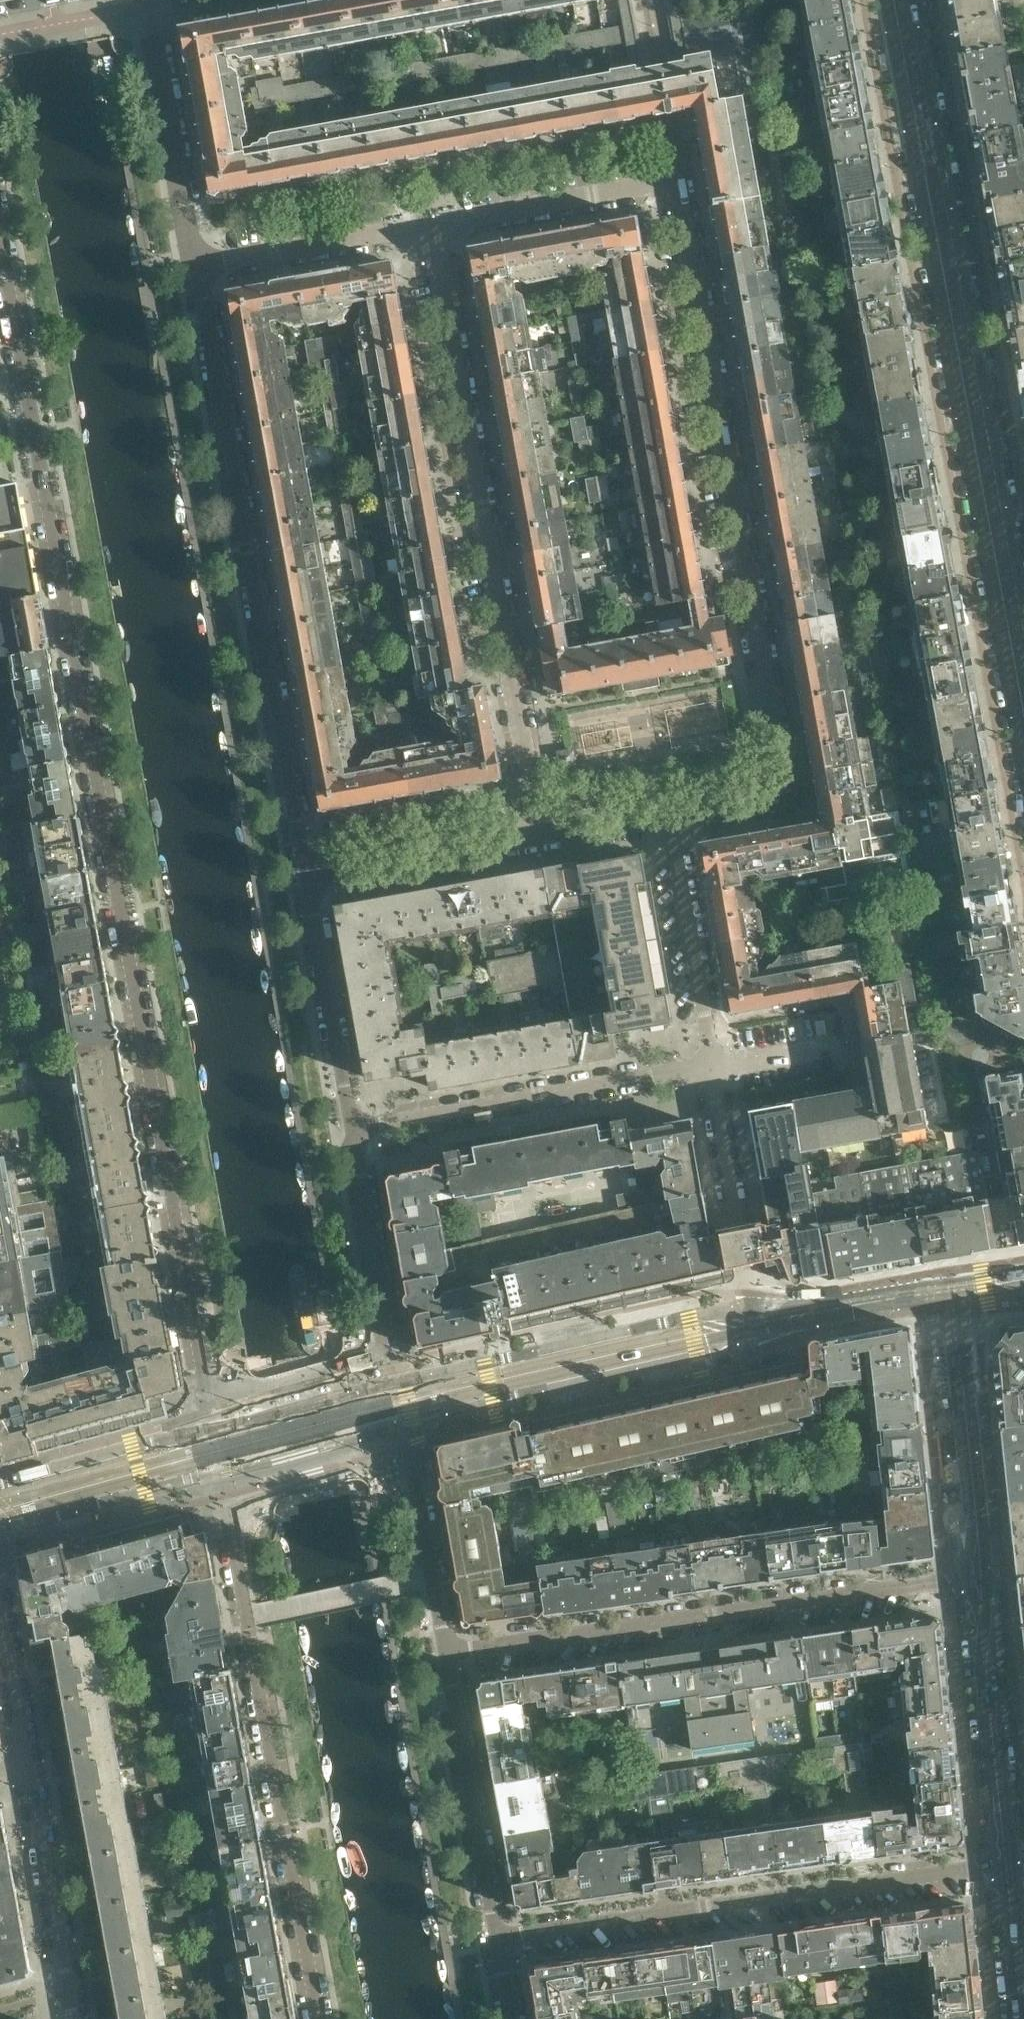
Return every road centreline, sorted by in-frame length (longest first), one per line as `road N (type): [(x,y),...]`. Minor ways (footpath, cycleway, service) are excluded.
road 1 (residential): [(0,239),(214,1429)]
road 2 (residential): [(668,820),(773,801),(785,776),(679,182),(436,230)]
road 3 (tertiary): [(1023,614),(912,0)]
road 4 (residential): [(303,882),(198,270)]
road 5 (residential): [(545,840),(436,230)]
road 6 (residential): [(222,1473),(318,2018)]
road 7 (residential): [(979,1581),(443,1659)]
road 8 (residential): [(498,1951),(1009,1875)]
road 9 (tertiary): [(749,1325),(699,1315),(392,1383)]
road 10 (tertiary): [(402,1428),(710,1352),(749,1325)]
road 11 (residential): [(713,1072),(359,1133)]
road 12 (residential): [(498,1951),(443,1659)]
road 13 (residential): [(979,1581),(1009,1875)]
road 14 (residential): [(945,1290),(979,1581)]
road 15 (residential): [(198,270),(146,0)]
road 16 (residential): [(73,2018),(27,1764)]
road 17 (residential): [(359,1133),(303,882)]
road 18 (residential): [(713,1072),(668,820)]
road 19 (residential): [(749,1325),(713,1072)]
road 20 (residential): [(303,882),(545,840)]
road 21 (residential): [(436,230),(198,270)]
road 22 (residential): [(389,1366),(355,1174),(359,1133)]
road 23 (residential): [(443,1659),(402,1428)]
road 24 (tertiary): [(0,1536),(222,1473)]
road 25 (tertiary): [(214,1429),(0,1486)]
road 26 (tertiary): [(749,1325),(945,1290)]
road 27 (tertiary): [(222,1473),(402,1428)]
road 28 (tertiary): [(392,1383),(214,1429)]
road 29 (residential): [(27,1764),(0,1597)]
road 30 (residential): [(1009,1875),(1022,2018)]
road 31 (residential): [(545,840),(668,820)]

